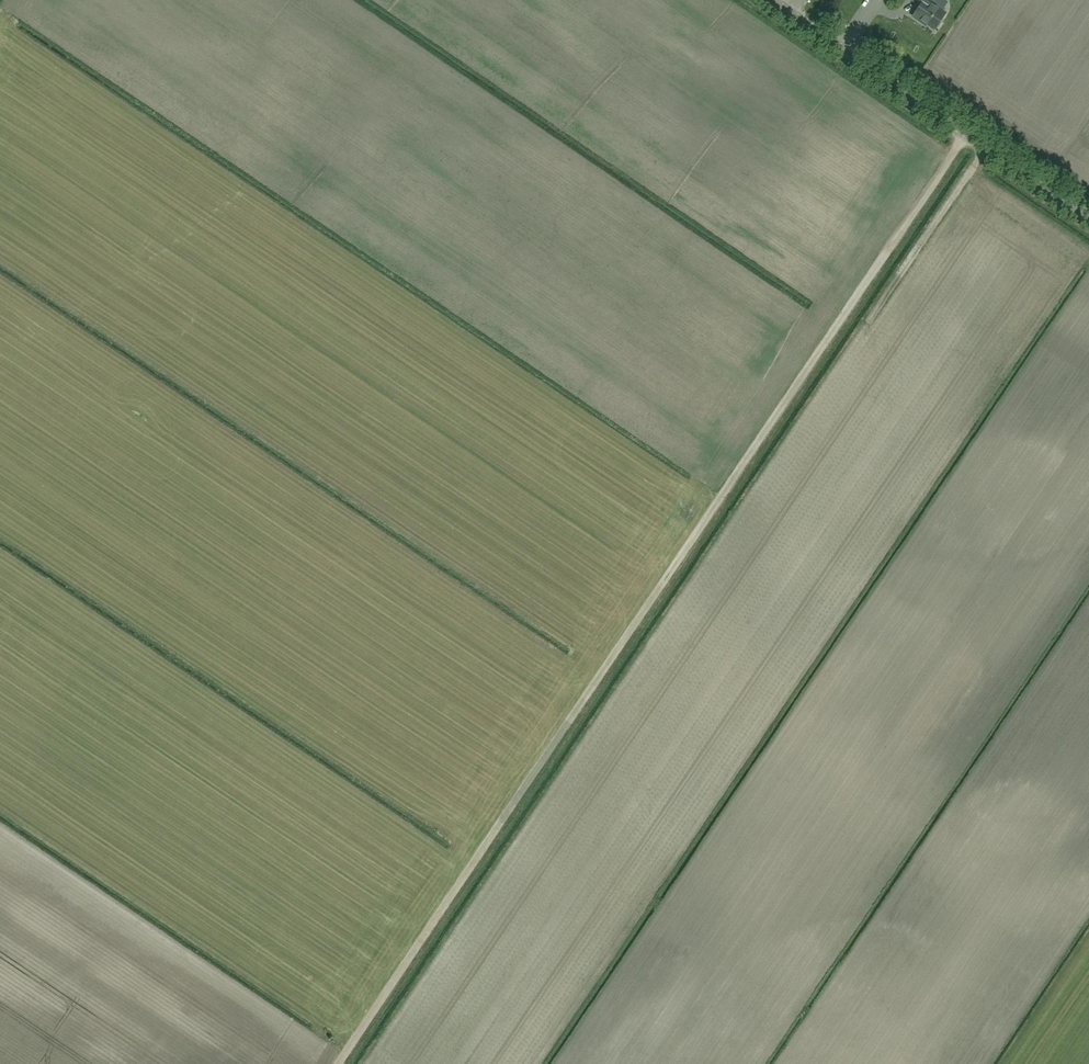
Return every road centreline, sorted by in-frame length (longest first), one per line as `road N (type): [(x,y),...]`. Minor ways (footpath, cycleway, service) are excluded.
road 1 (unclassified): [(1088,219),(769,0)]

